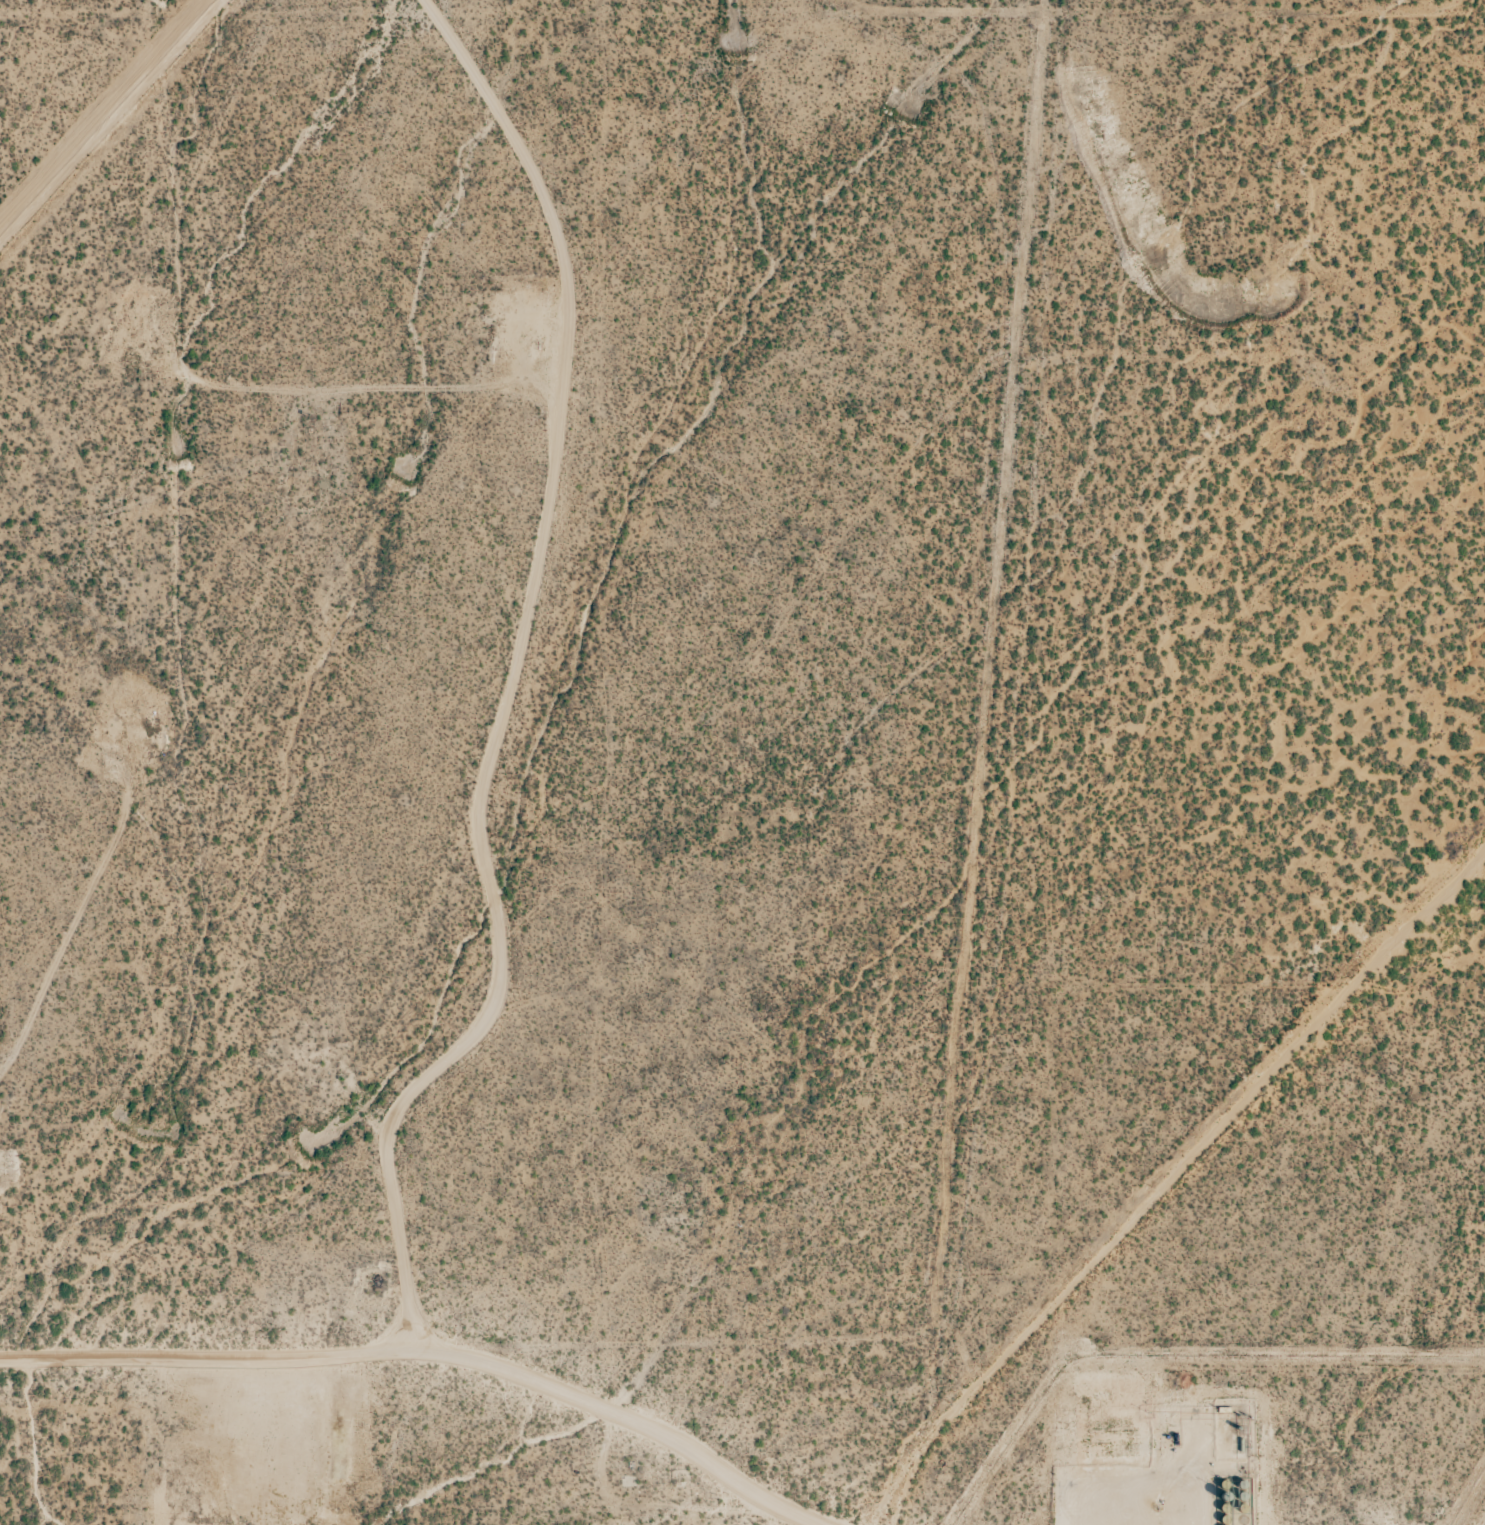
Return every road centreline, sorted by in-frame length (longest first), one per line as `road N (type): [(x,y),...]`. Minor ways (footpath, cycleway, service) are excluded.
road 1 (track): [(747,1524),(697,1511),(552,1426),(397,1370),(0,1382)]
road 2 (track): [(952,998),(924,1524)]
road 3 (track): [(559,354),(112,366)]

